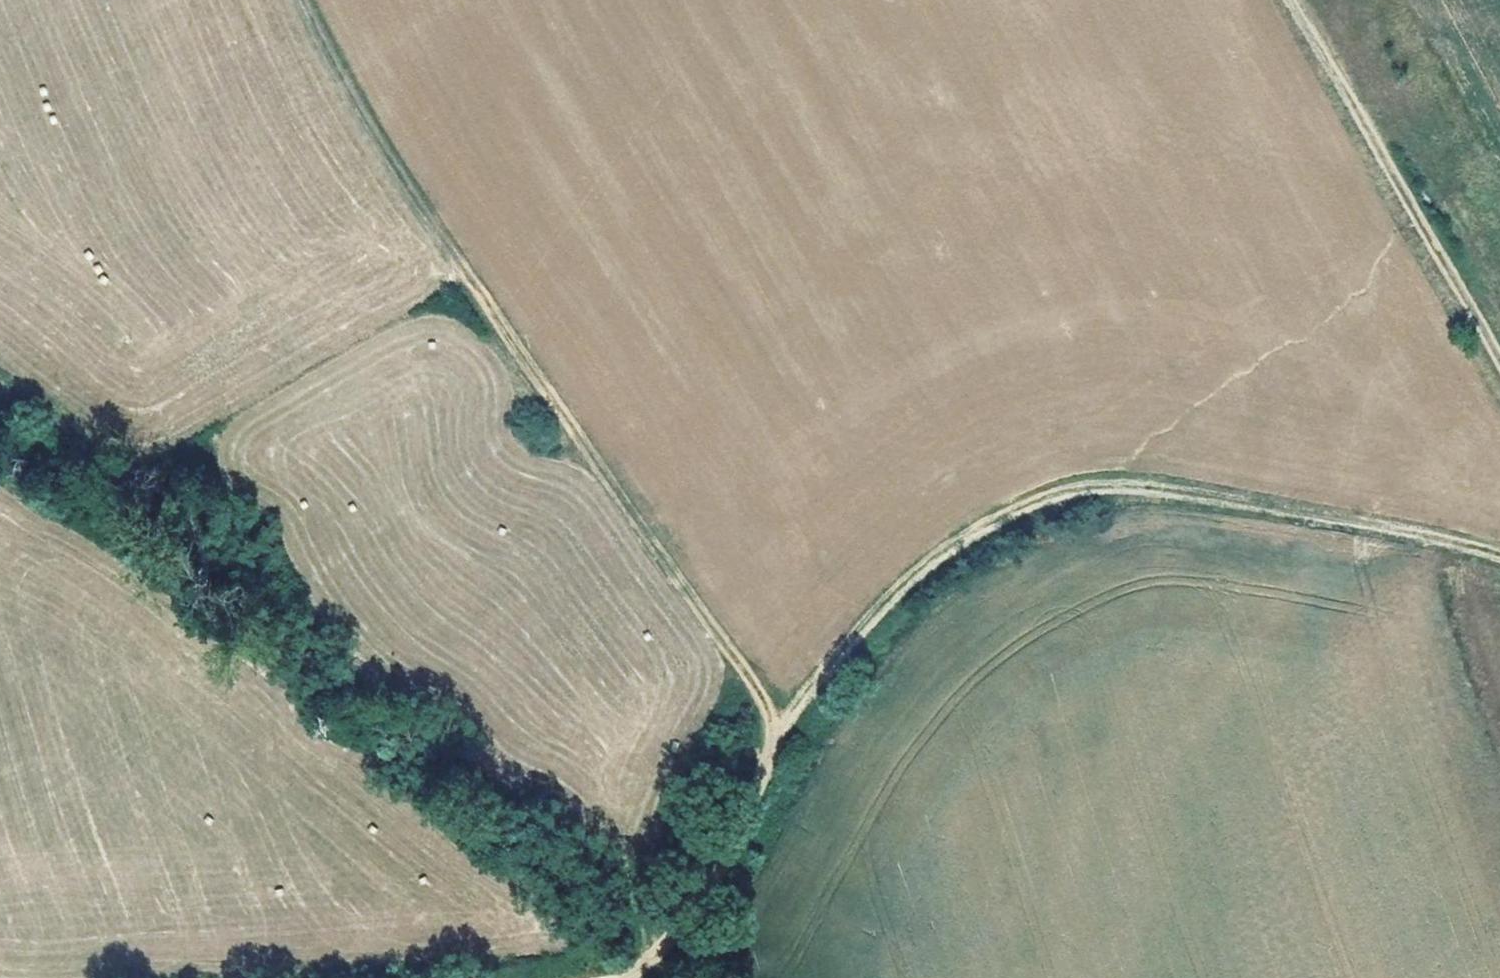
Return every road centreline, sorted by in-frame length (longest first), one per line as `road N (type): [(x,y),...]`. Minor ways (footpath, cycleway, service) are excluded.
road 1 (track): [(1499,556),(1194,496),(1109,489),(1050,498),(985,527),(869,621),(813,685),(773,741),(701,895),(664,953),(629,977)]
road 2 (track): [(1499,361),(1301,0)]

